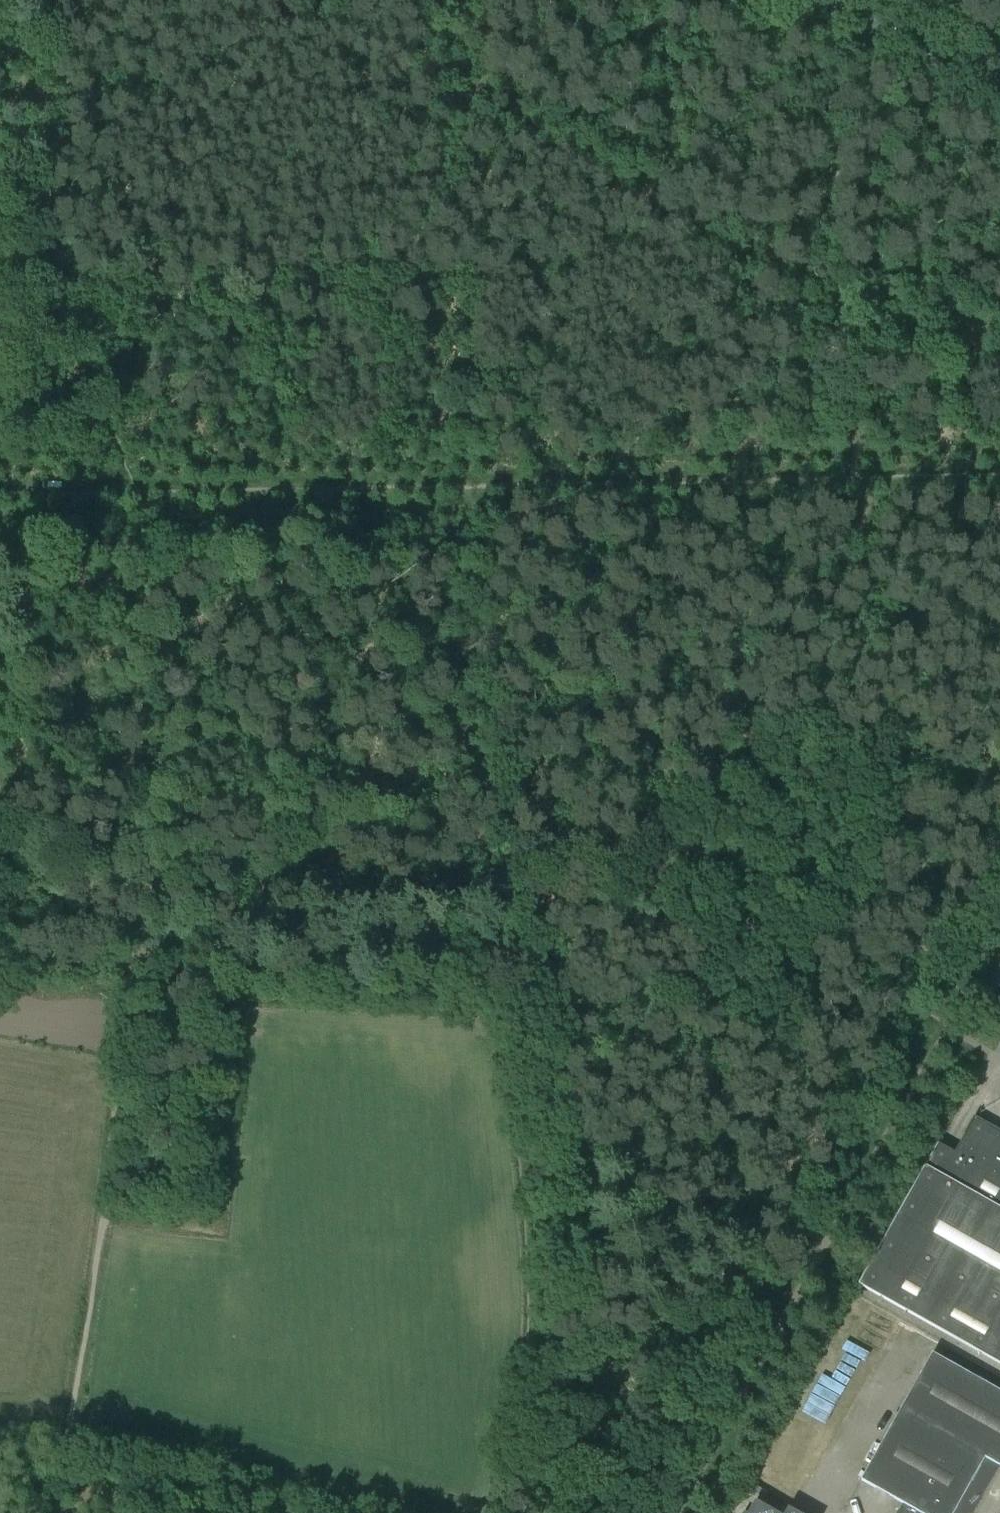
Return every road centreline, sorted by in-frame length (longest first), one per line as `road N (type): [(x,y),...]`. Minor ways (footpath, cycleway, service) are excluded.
road 1 (secondary): [(999,90),(818,0)]

